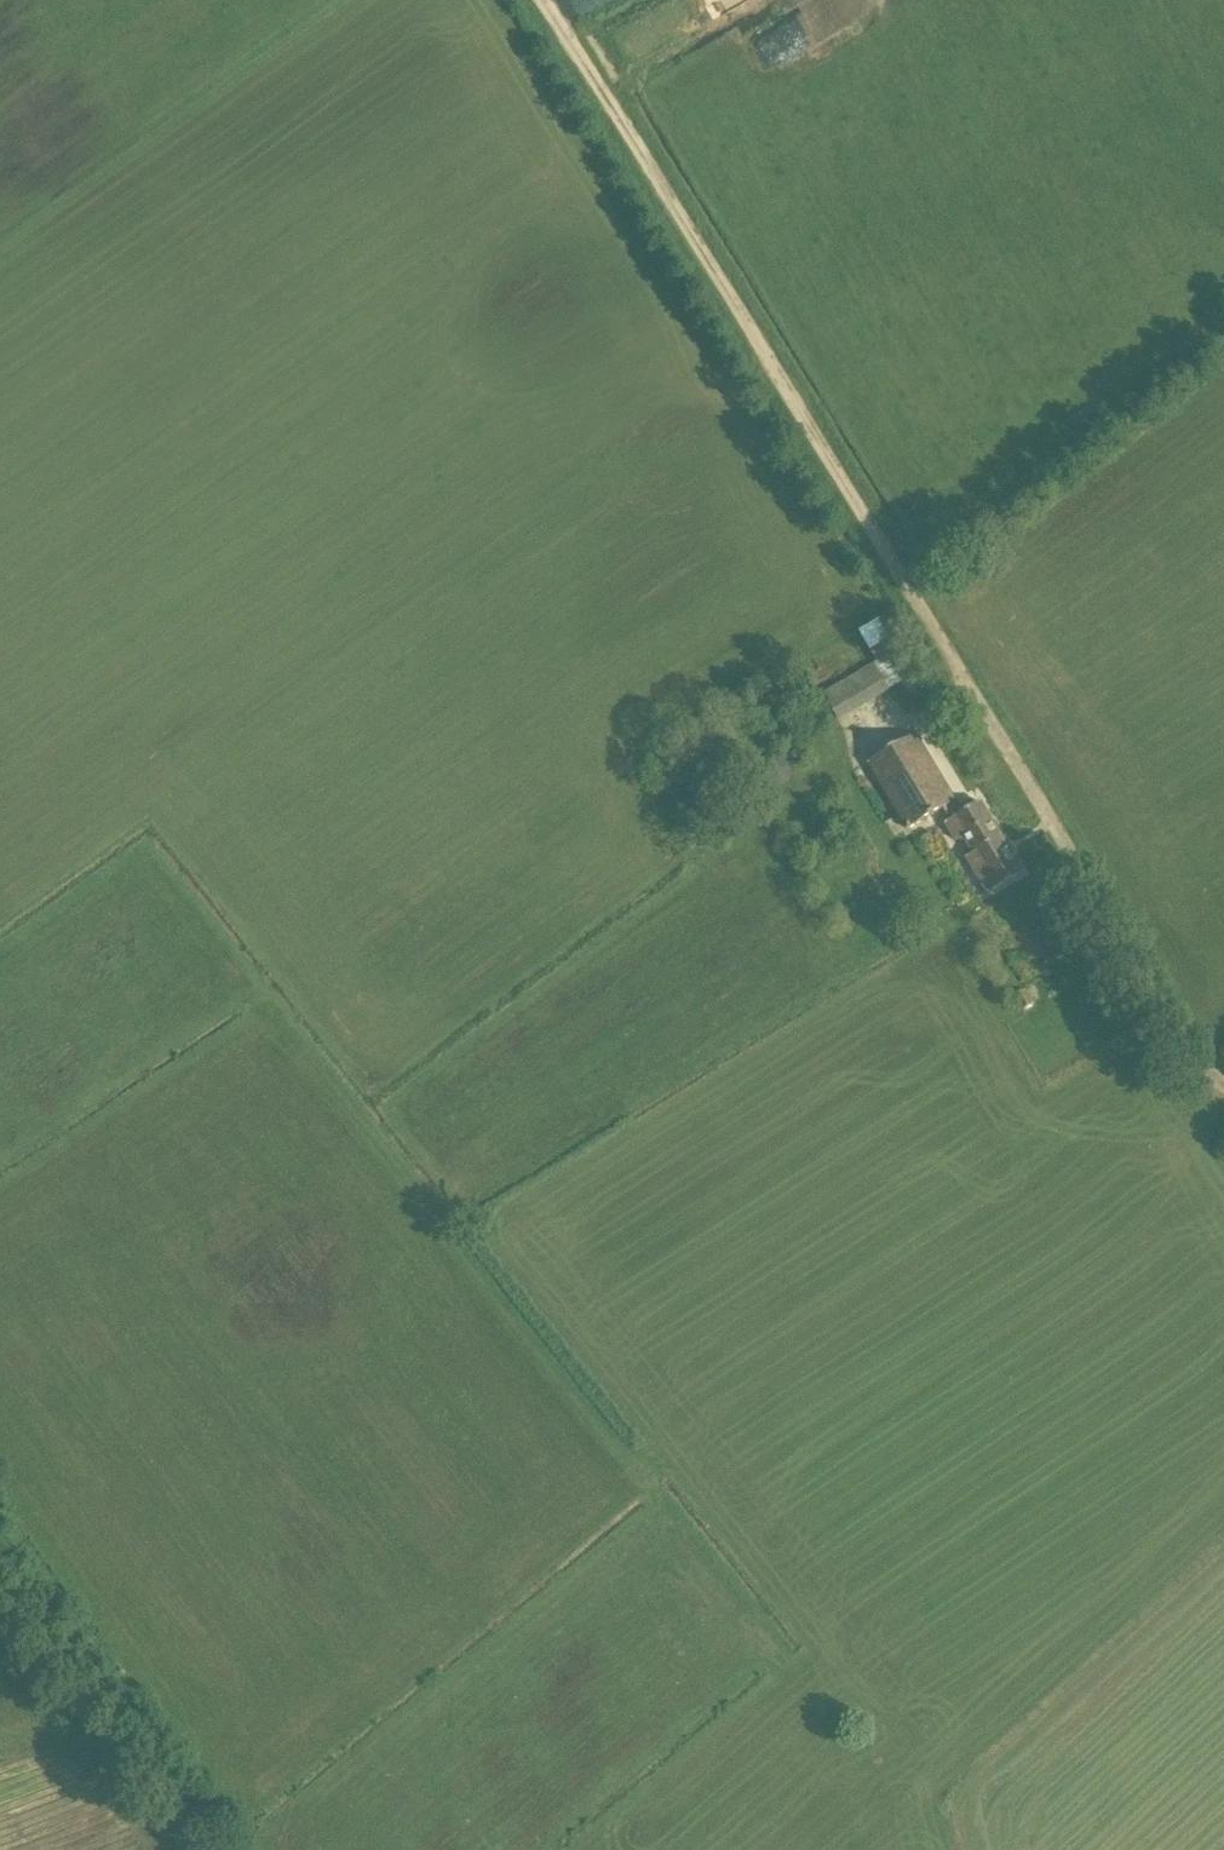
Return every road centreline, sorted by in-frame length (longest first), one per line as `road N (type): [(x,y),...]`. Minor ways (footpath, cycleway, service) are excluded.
road 1 (track): [(547,0),(1212,1083),(1223,1088)]

